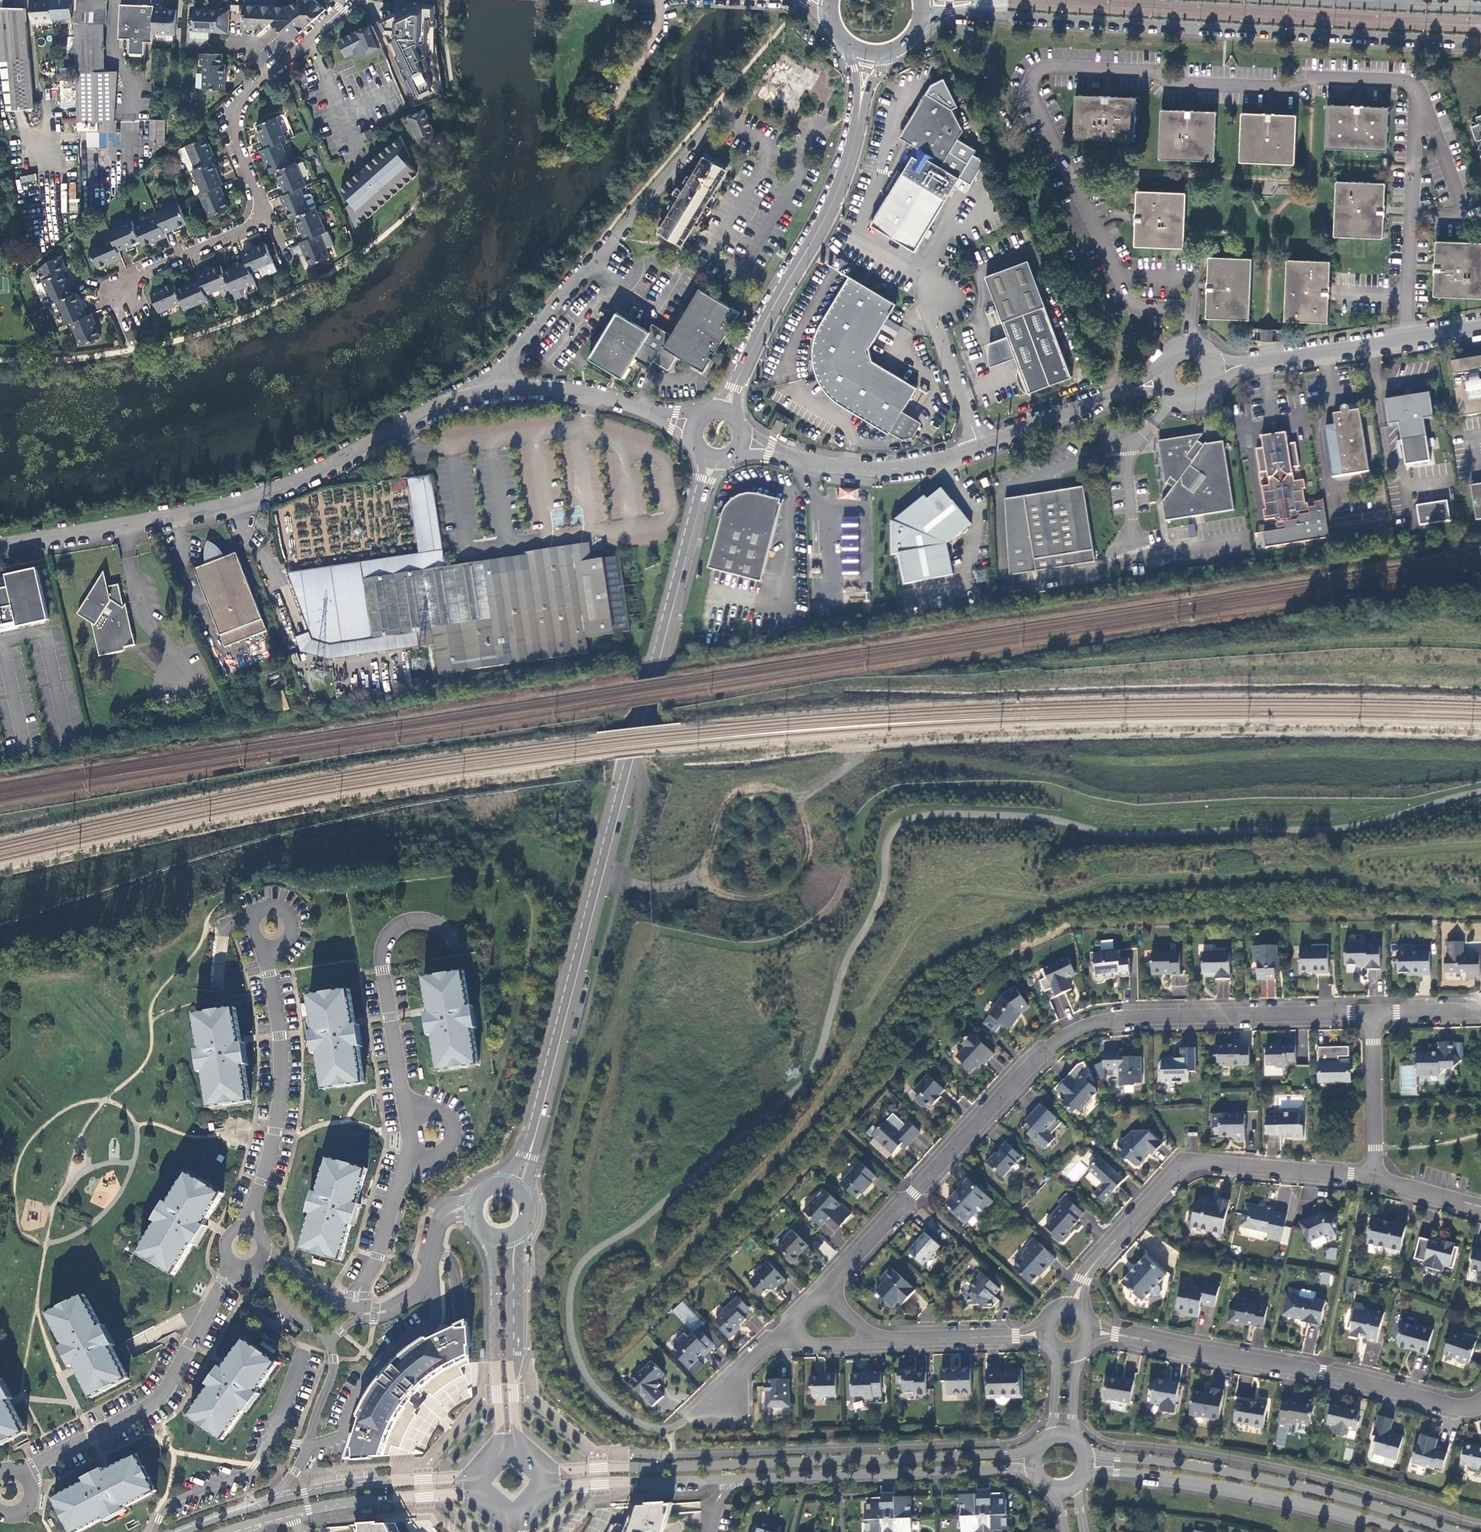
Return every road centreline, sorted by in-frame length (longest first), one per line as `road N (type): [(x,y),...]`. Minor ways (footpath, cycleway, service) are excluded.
road 1 (unclassified): [(699,425),(596,398),(493,391),(232,506),(0,546)]
road 2 (tertiary): [(712,457),(536,1132)]
road 3 (residential): [(1371,1013),(1120,1017),(1079,1028),(1043,1052),(826,1288)]
road 4 (secondary): [(918,28),(969,12),(1480,41)]
road 5 (tertiary): [(1027,1452),(553,1470)]
road 6 (unclassified): [(741,439),(834,466),(899,468),(1166,382)]
road 7 (residential): [(346,0),(237,103),(231,119),(260,194),(259,219),(144,274),(121,296)]
road 8 (residential): [(1090,1329),(1480,1405)]
road 9 (tertiary): [(1464,1531),(1222,1470),(1090,1456)]
road 10 (residential): [(1072,1306),(1106,1248),(1182,1166),(1373,1178)]
road 11 (tertiary): [(860,108),(834,199),(725,414)]
road 12 (tertiary): [(1090,1471),(1222,1488),(1402,1531)]
road 13 (residential): [(231,1266),(157,1408),(33,1469)]
road 14 (tertiary): [(730,1480),(1026,1468)]
road 15 (residential): [(247,1226),(275,1130),(282,1057),(269,950)]
road 16 (residential): [(412,1119),(384,949),(394,930),(421,919),(443,928),(455,954)]
road 17 (unclassified): [(1214,369),(1480,326)]
road 18 (residential): [(427,1289),(442,1320),(387,1363),(340,1446),(307,1445)]
road 19 (tertiary): [(492,1237),(498,1443)]
road 20 (tertiary): [(517,1443),(512,1237)]
road 21 (tertiary): [(473,1475),(271,1502)]
road 22 (residential): [(307,1445),(270,1437),(247,1472),(171,1502),(153,1531)]
road 23 (tertiary): [(288,1513),(474,1493)]
road 24 (residential): [(422,1154),(407,1169),(357,1316)]
road 25 (secondary): [(1480,9),(1304,0)]
road 26 (tertiary): [(554,1487),(730,1480)]
road 27 (residential): [(875,1341),(1042,1332)]
road 28 (residential): [(1373,1178),(1371,1013)]
road 29 (residential): [(269,950),(294,937),(295,922),(282,908),(262,909),(253,920),(262,947)]

